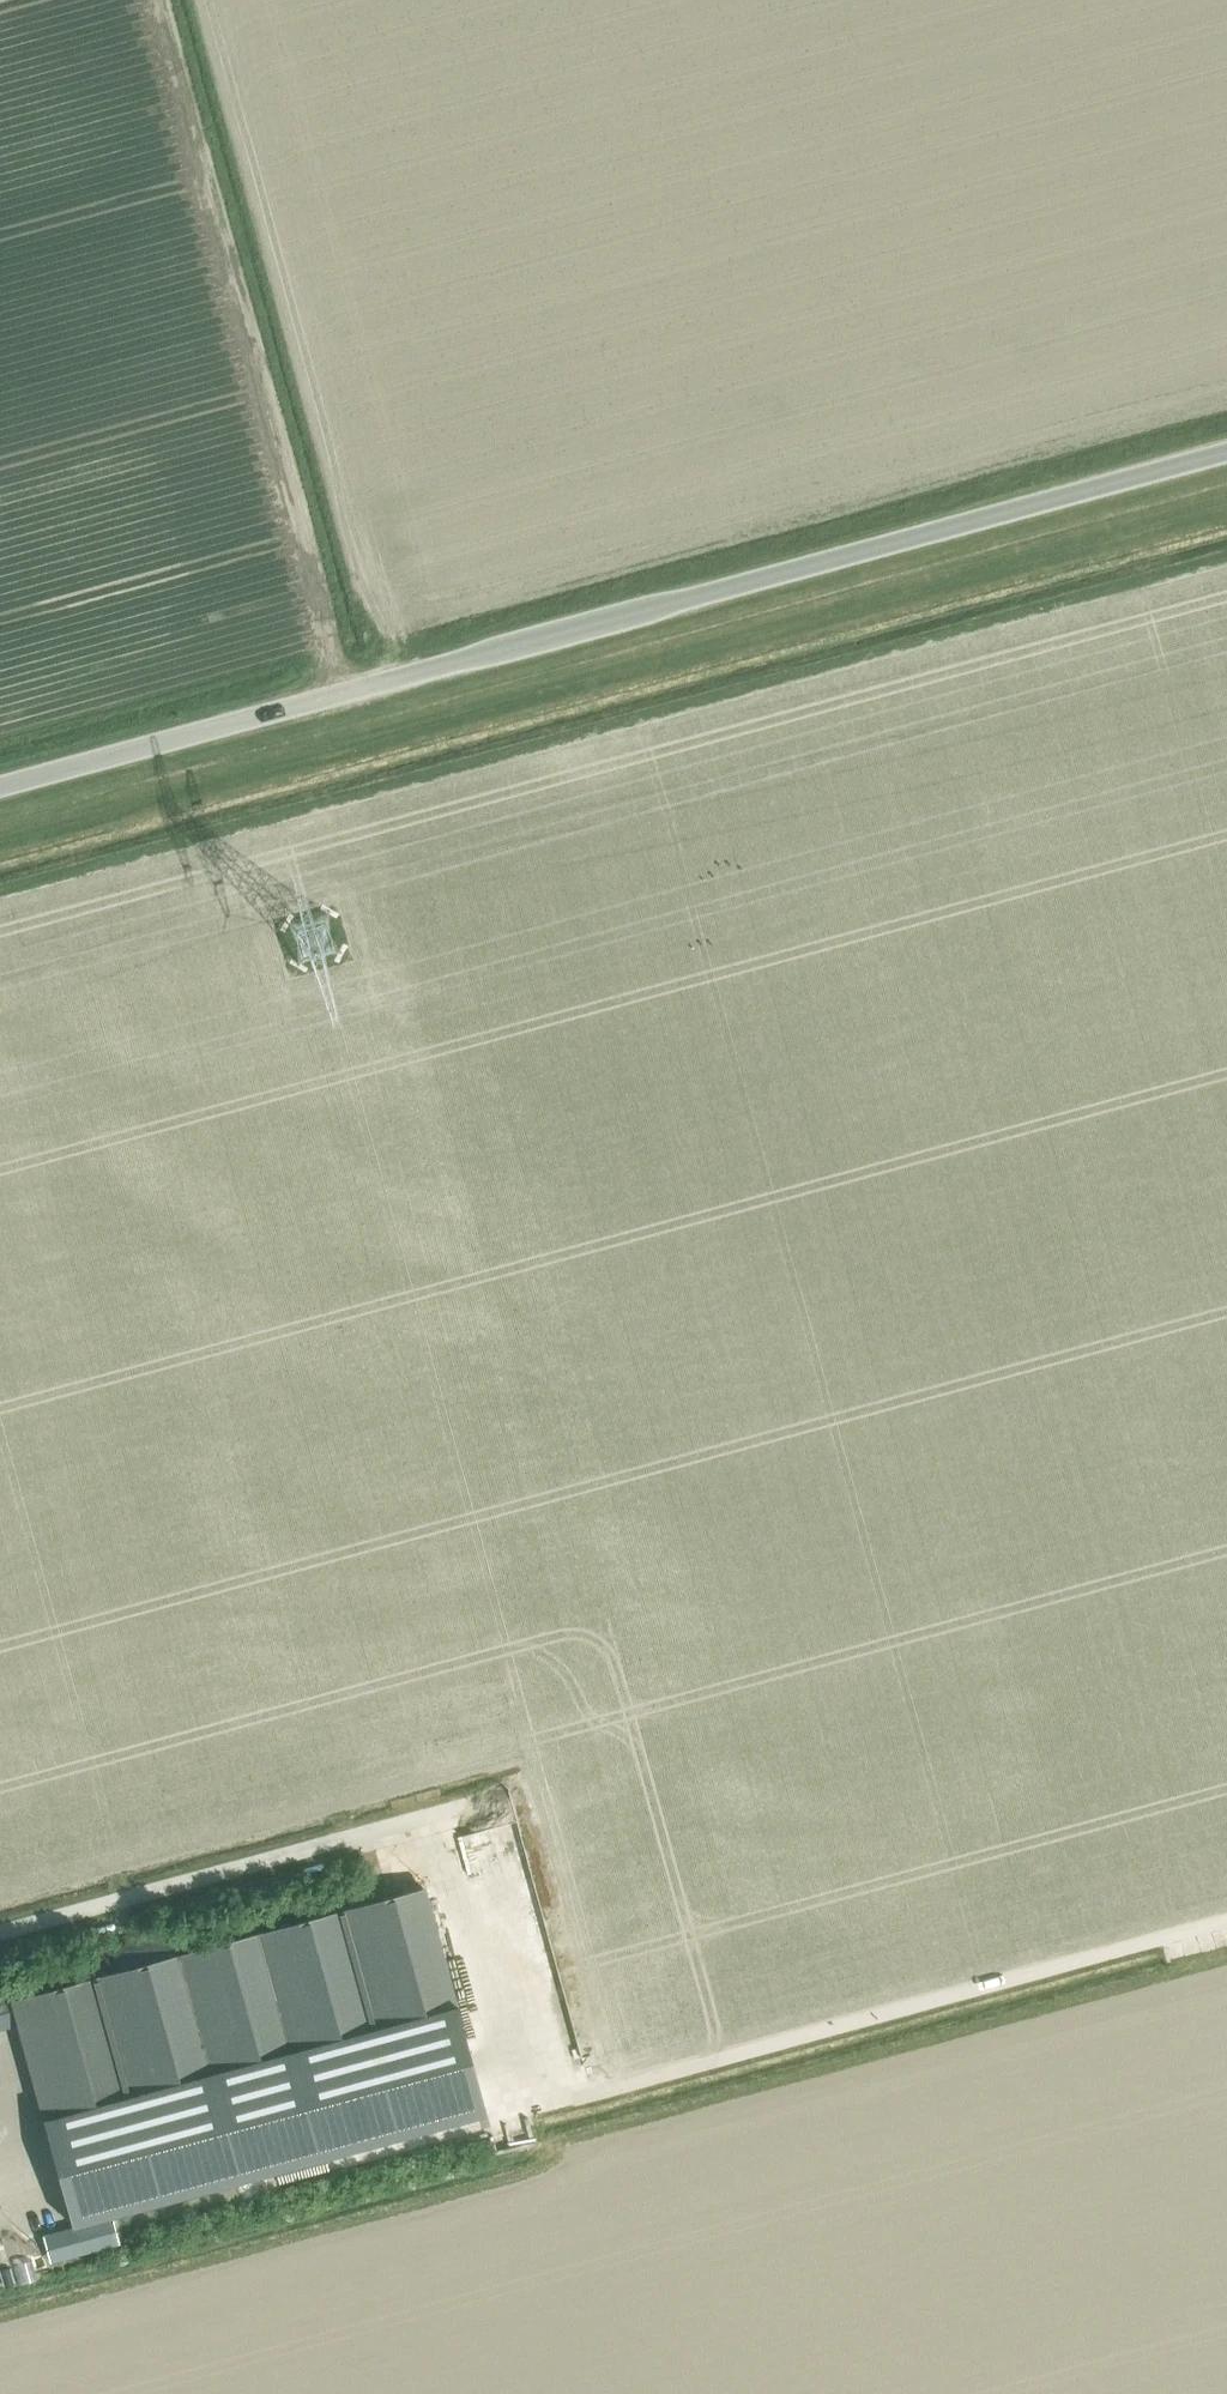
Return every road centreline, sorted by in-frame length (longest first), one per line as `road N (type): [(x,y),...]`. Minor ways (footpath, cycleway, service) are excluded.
road 1 (unclassified): [(1226,444),(0,786)]

